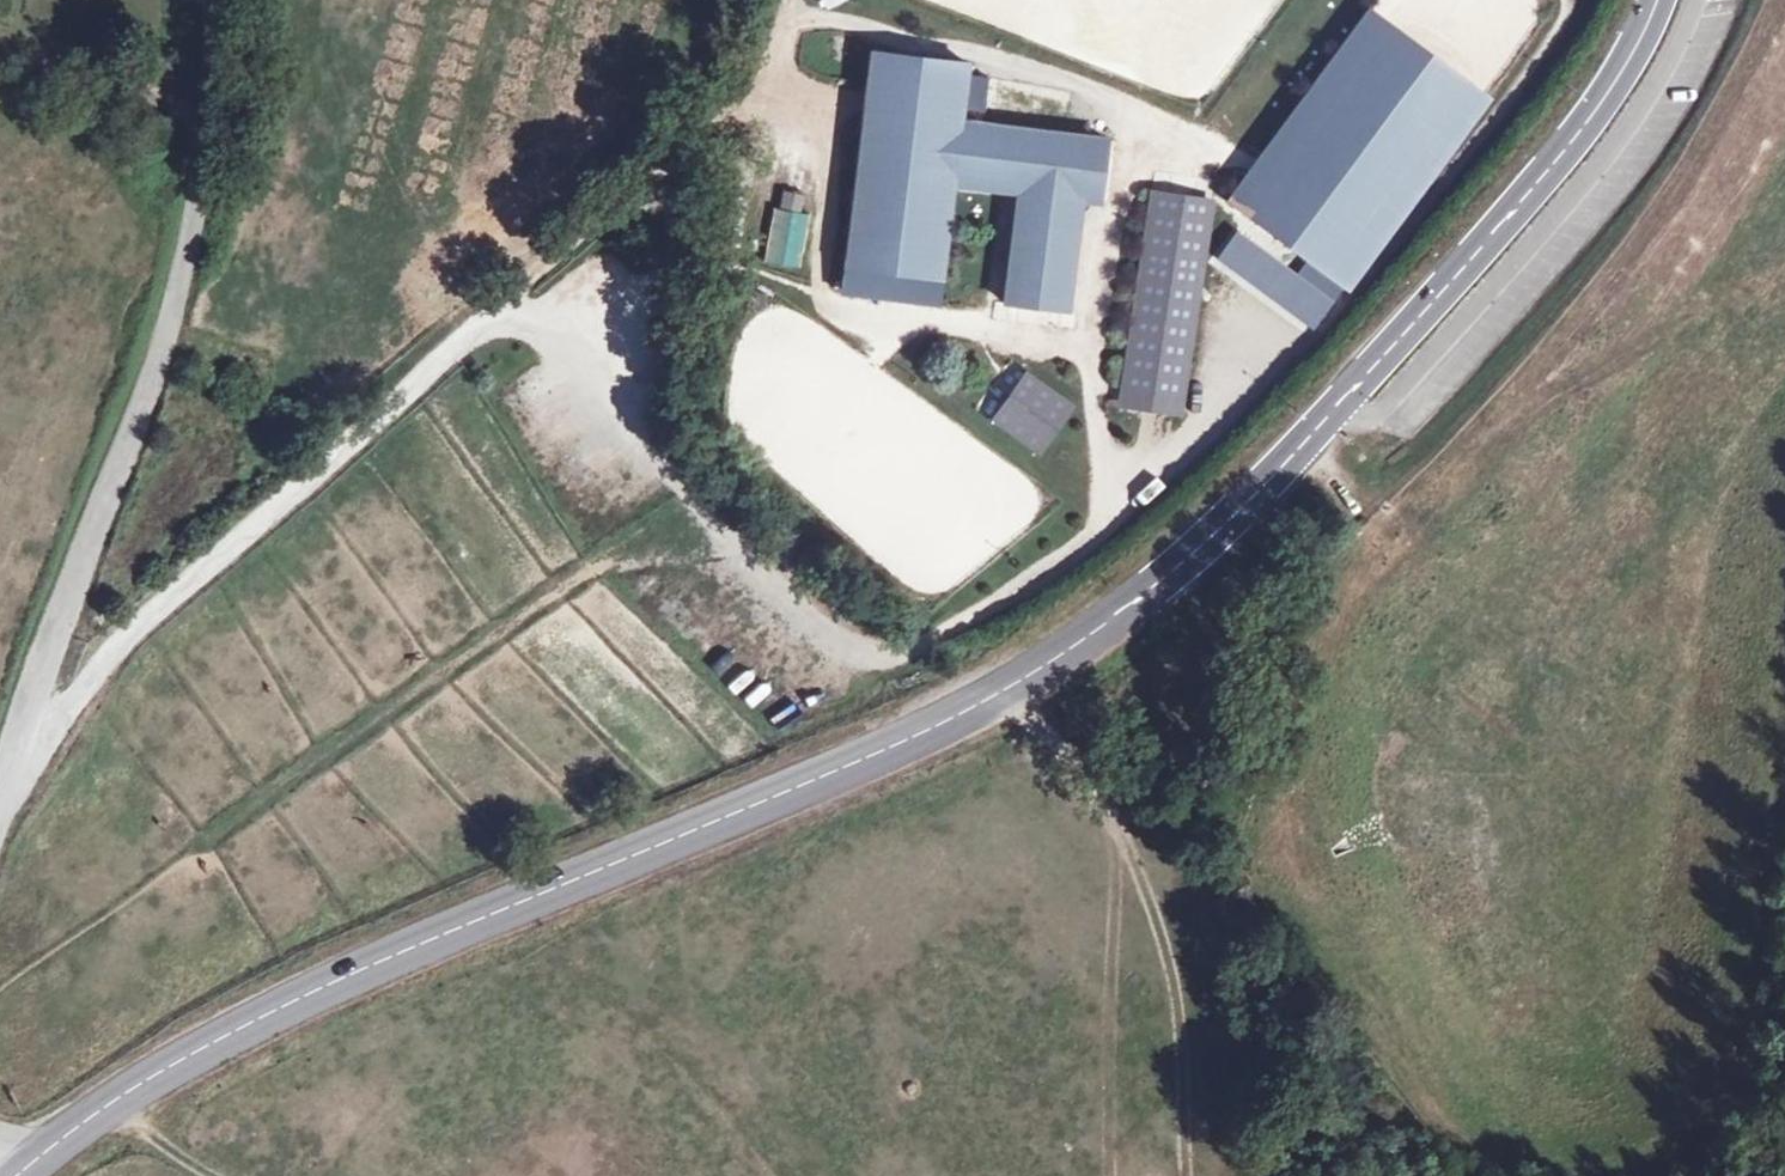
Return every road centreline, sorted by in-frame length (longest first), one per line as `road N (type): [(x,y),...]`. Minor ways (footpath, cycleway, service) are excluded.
road 1 (tertiary): [(1655,0),(1584,131),(1333,411),(1217,529),(1010,691),(212,1042),(94,1113),(16,1175)]
road 2 (unclassified): [(0,798),(39,661),(163,352),(207,170),(218,0)]

